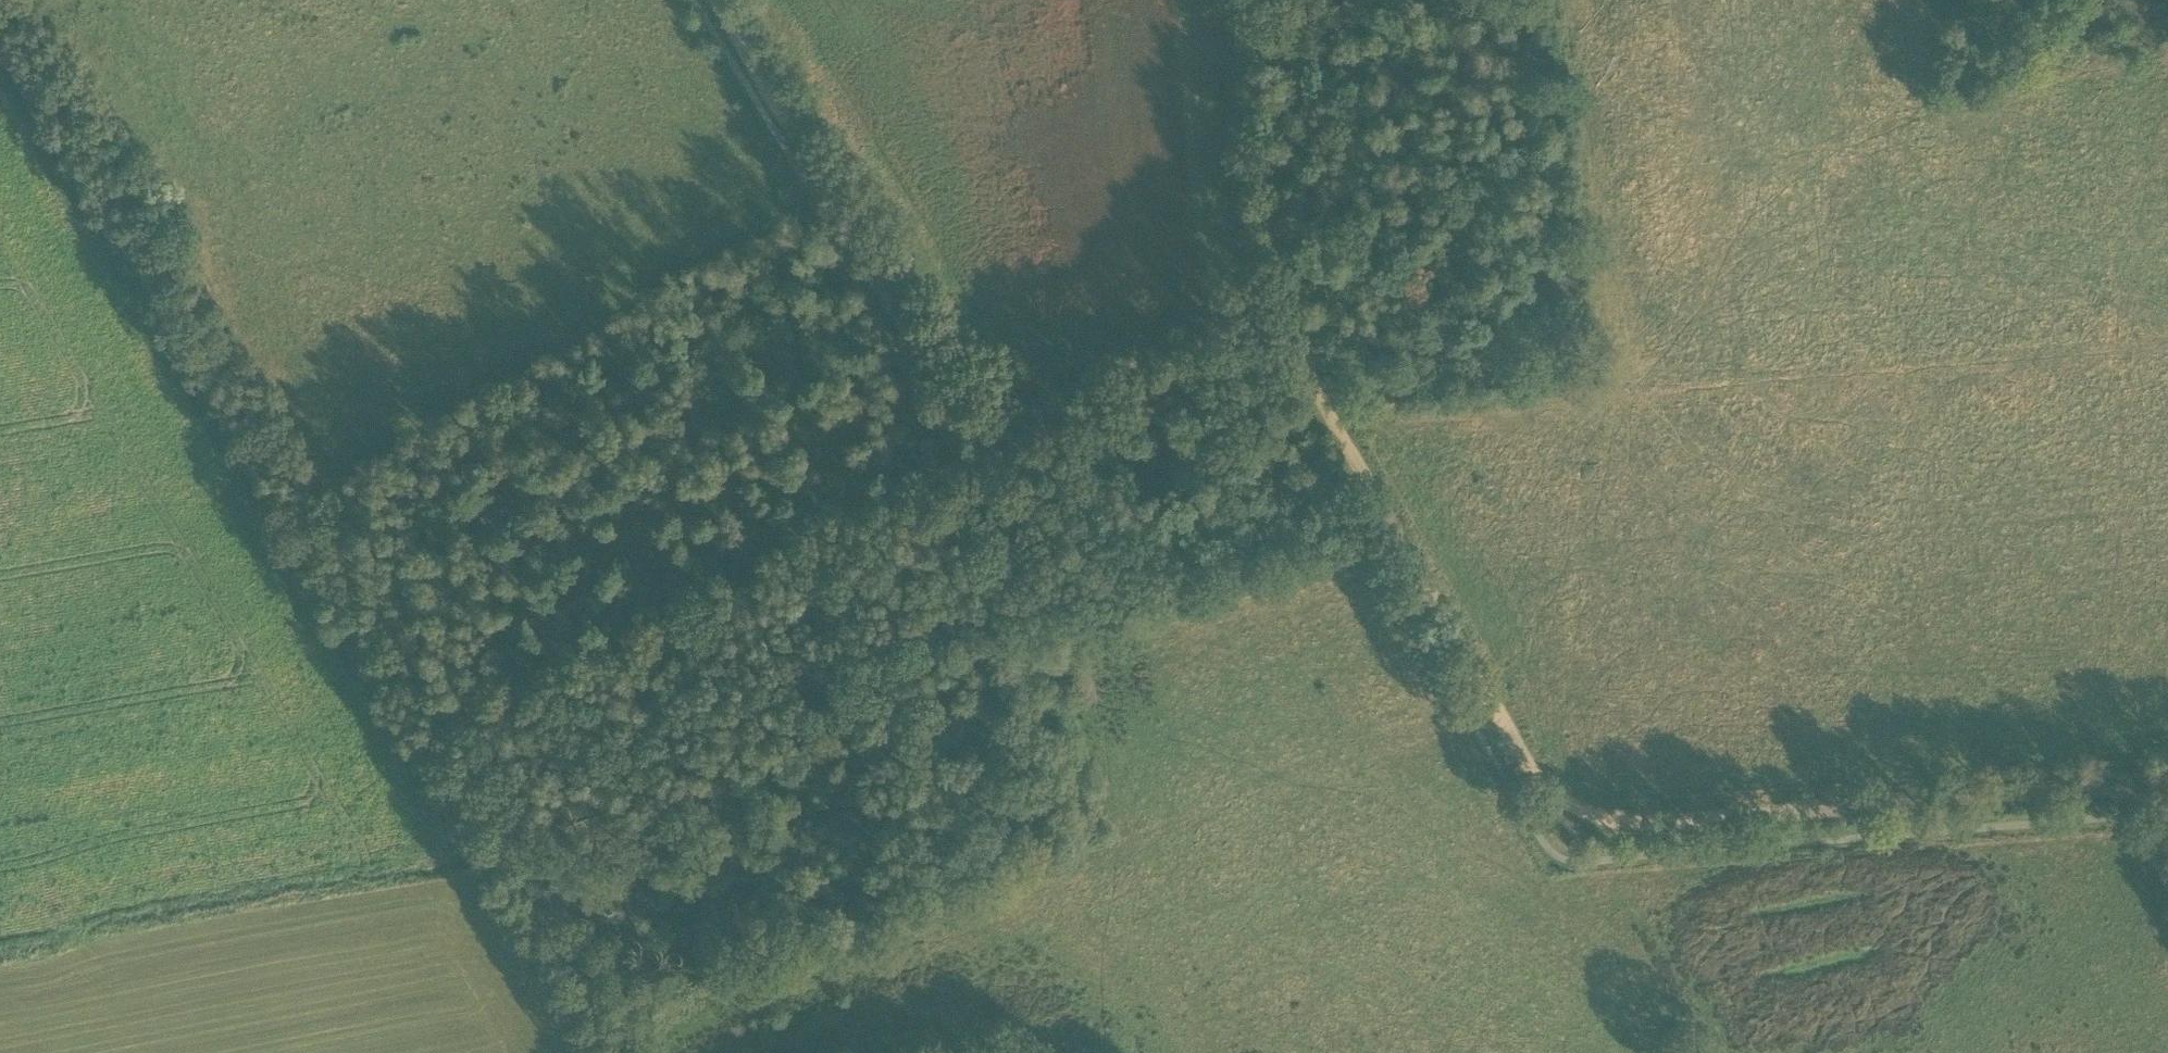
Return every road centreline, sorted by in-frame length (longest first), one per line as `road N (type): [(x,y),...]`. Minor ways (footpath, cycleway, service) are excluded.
road 1 (track): [(2167,829),(2140,798),(2104,789),(1639,826),(1597,822),(1562,802),(1525,760),(1299,364),(1279,343)]
road 2 (track): [(1279,343),(1257,328),(1224,331),(1048,439),(1012,447),(981,440),(718,0)]

